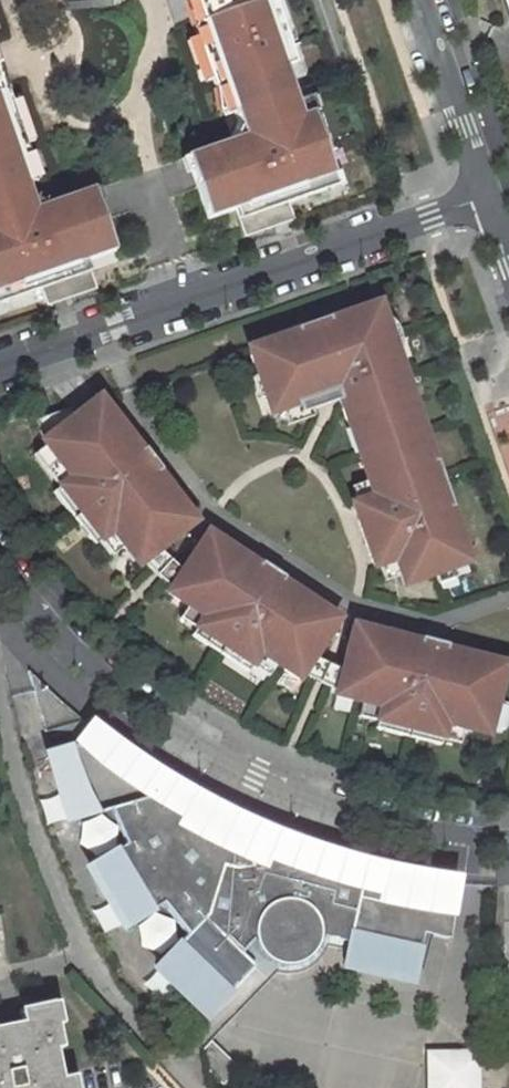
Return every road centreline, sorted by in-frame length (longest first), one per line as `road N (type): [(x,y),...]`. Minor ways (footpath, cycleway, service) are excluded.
road 1 (residential): [(0,561),(117,691),(228,769),(360,819),(508,838)]
road 2 (residential): [(485,197),(0,370)]
road 3 (unclassified): [(418,0),(485,197)]

